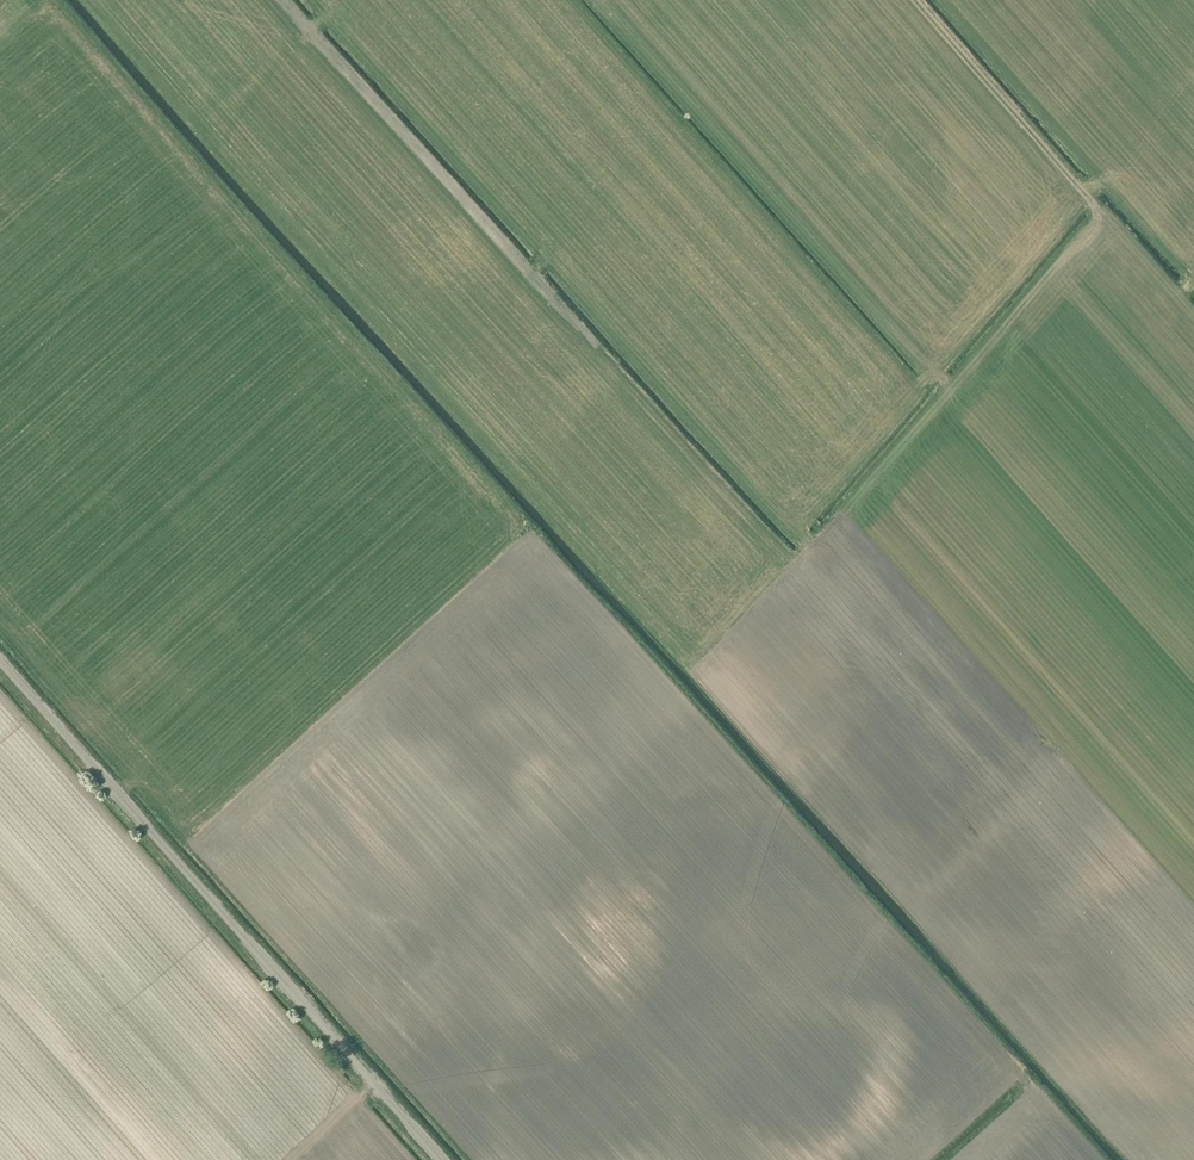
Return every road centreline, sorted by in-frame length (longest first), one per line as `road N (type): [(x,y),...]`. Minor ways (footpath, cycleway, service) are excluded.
road 1 (unclassified): [(441,1159),(0,661)]

